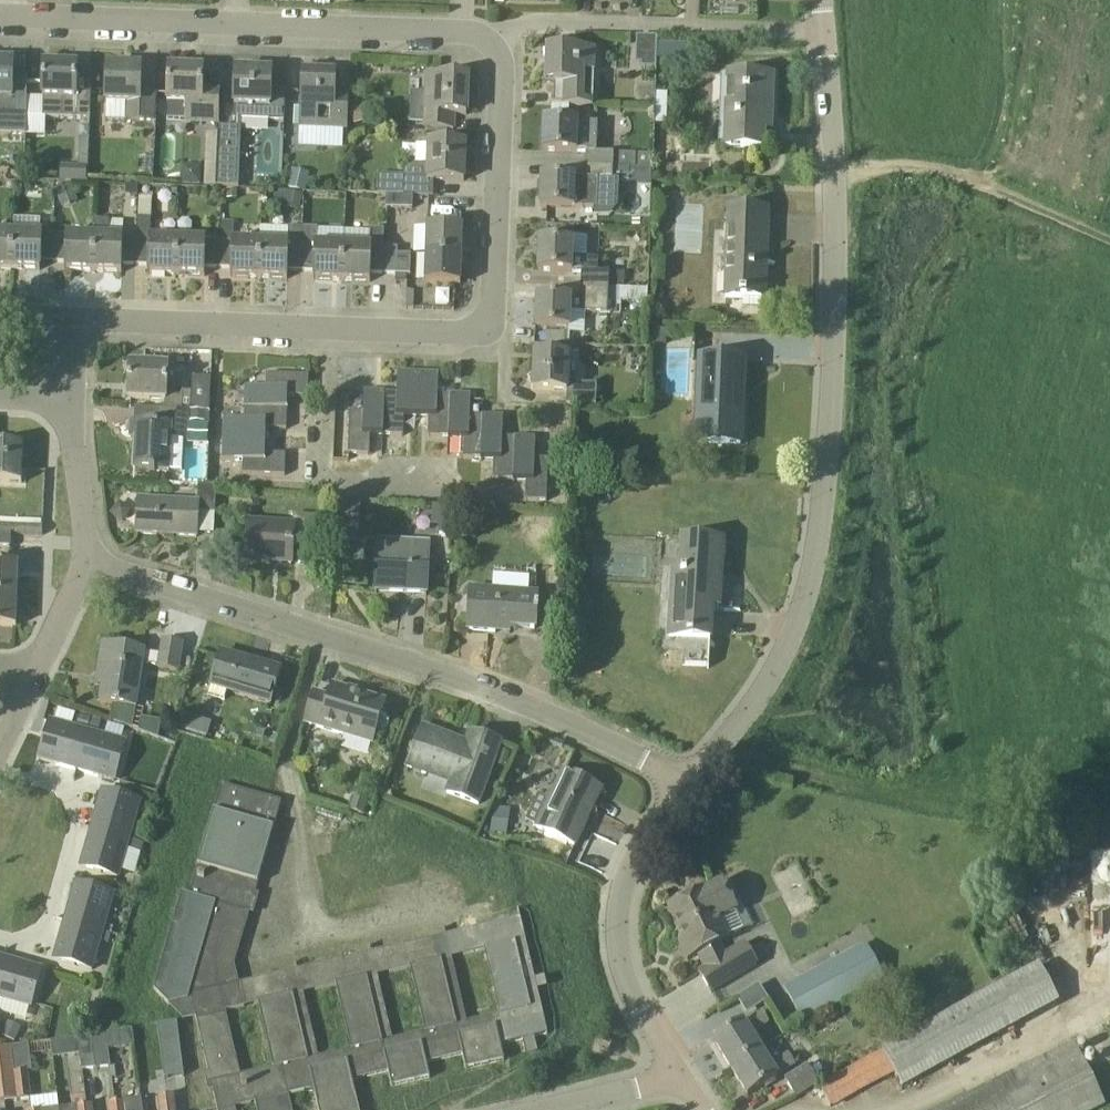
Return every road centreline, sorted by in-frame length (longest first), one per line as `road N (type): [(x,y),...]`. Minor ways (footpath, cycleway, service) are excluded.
road 1 (residential): [(687,784),(784,662),(806,601),(822,499),(833,267),(824,33)]
road 2 (residential): [(66,317),(470,332),(488,320),(493,300),(502,59),(493,41)]
road 3 (residential): [(687,784),(512,703),(88,556)]
road 4 (residential): [(493,41),(536,17),(824,33)]
road 5 (residential): [(673,1078),(641,1017),(620,935),(635,858),(687,784)]
road 6 (residential): [(0,936),(33,934),(49,914),(80,819),(63,788),(0,766)]
road 7 (residential): [(13,13),(239,22)]
road 8 (residential): [(239,22),(462,28)]
road 9 (residential): [(88,556),(65,397)]
road 10 (residential): [(35,671),(88,556)]
road 11 (residential): [(556,1109),(673,1078)]

